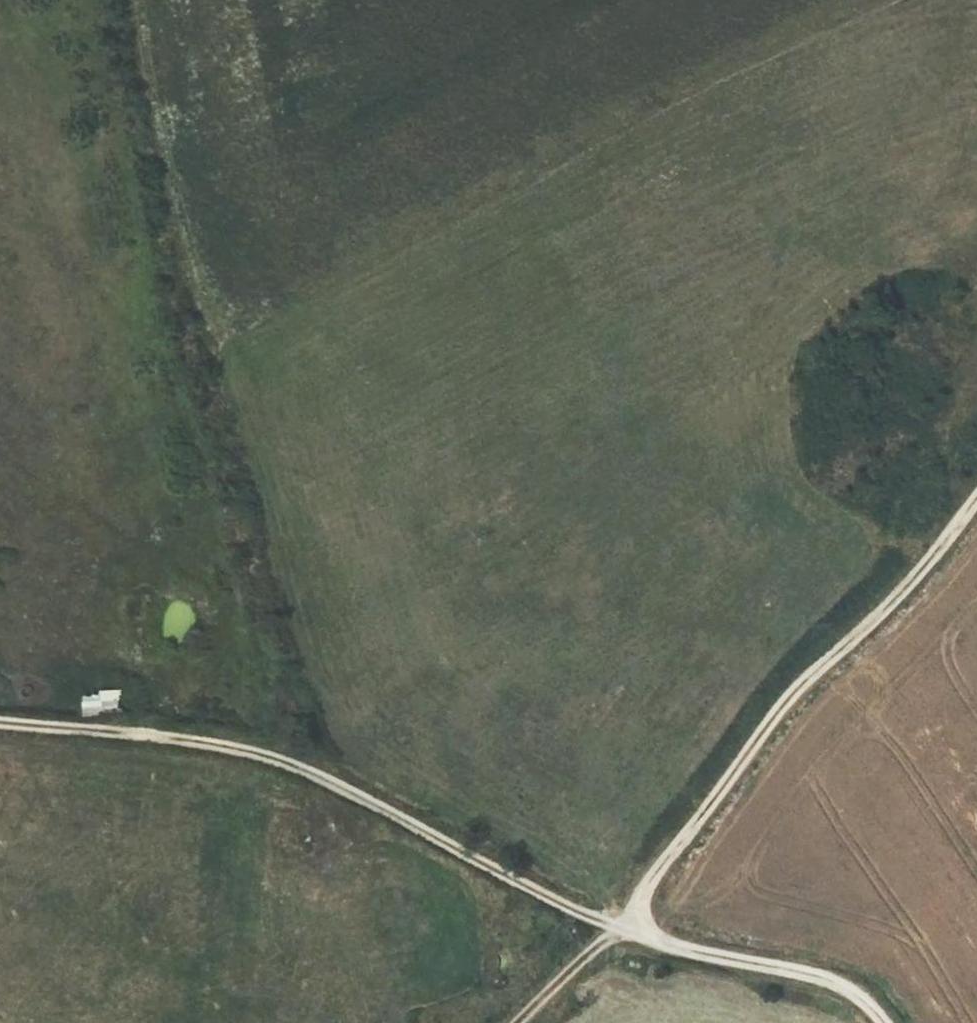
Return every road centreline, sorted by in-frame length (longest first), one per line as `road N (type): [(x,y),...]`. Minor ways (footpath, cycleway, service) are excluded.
road 1 (track): [(0,727),(179,745),(280,767),(478,867),(625,927)]
road 2 (track): [(625,927),(648,884),(786,704),(904,590),(976,501)]
road 3 (track): [(625,927),(853,989),(881,1022)]
road 4 (track): [(625,927),(519,1022)]

